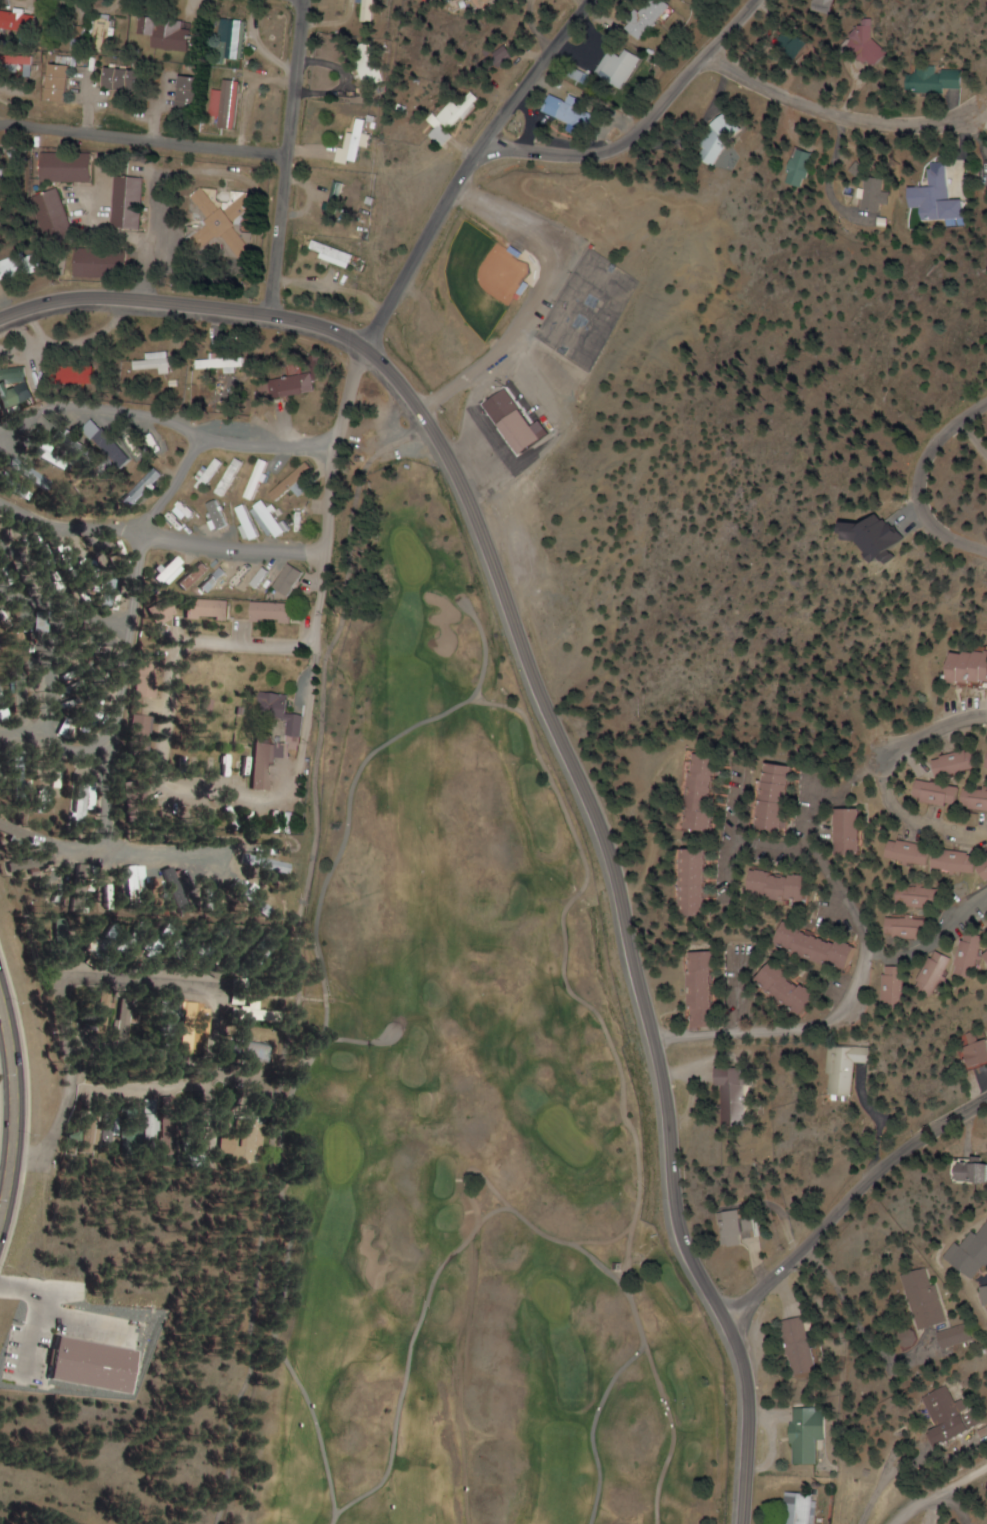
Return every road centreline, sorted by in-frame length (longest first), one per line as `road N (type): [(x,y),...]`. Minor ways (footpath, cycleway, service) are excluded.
road 1 (track): [(657,1523),(675,1437),(628,1290),(640,1194),(635,1147),(605,1026),(566,988),(564,914),(588,874),(521,712),(475,702),(419,724),(364,761),(315,913),(328,1008),(289,1113),(275,1331),(322,1440),(337,1514)]
road 2 (secondary): [(727,1330),(676,1217),(662,1076),(607,850),(435,425),(389,368),(330,324),(78,298),(0,318)]
road 3 (track): [(633,1225),(608,1242),(572,1243),(551,1239),(510,1209),(483,1217),(432,1281),(385,1480),(333,1523)]
road 4 (tertiary): [(366,347),(484,144),(587,0)]
road 5 (residential): [(986,894),(940,939),(902,958),(866,954),(850,1014),(815,1026),(654,1037)]
road 6 (residential): [(727,1330),(864,1180),(986,1096)]
road 7 (residential): [(484,144),(578,156),(613,149),(753,0)]
road 8 (residential): [(273,315),(299,0)]
road 9 (residential): [(0,126),(286,156)]
road 10 (residential): [(963,115),(895,125),(813,110),(706,58)]
road 11 (primary): [(0,1225),(17,1099),(0,983)]
road 12 (residential): [(366,347),(338,389),(323,470),(326,546)]
road 13 (residential): [(986,405),(959,421),(920,472),(921,500),(934,524),(986,549)]
road 14 (secondary): [(742,1523),(751,1413),(743,1362),(727,1330)]
road 15 (track): [(645,1346),(610,1387),(594,1425),(600,1473),(591,1523)]
road 16 (residential): [(866,954),(846,901),(813,849),(811,780)]
road 17 (residential): [(986,831),(939,828),(903,814),(889,790),(887,753)]
road 18 (residential): [(813,849),(742,843),(738,769)]

